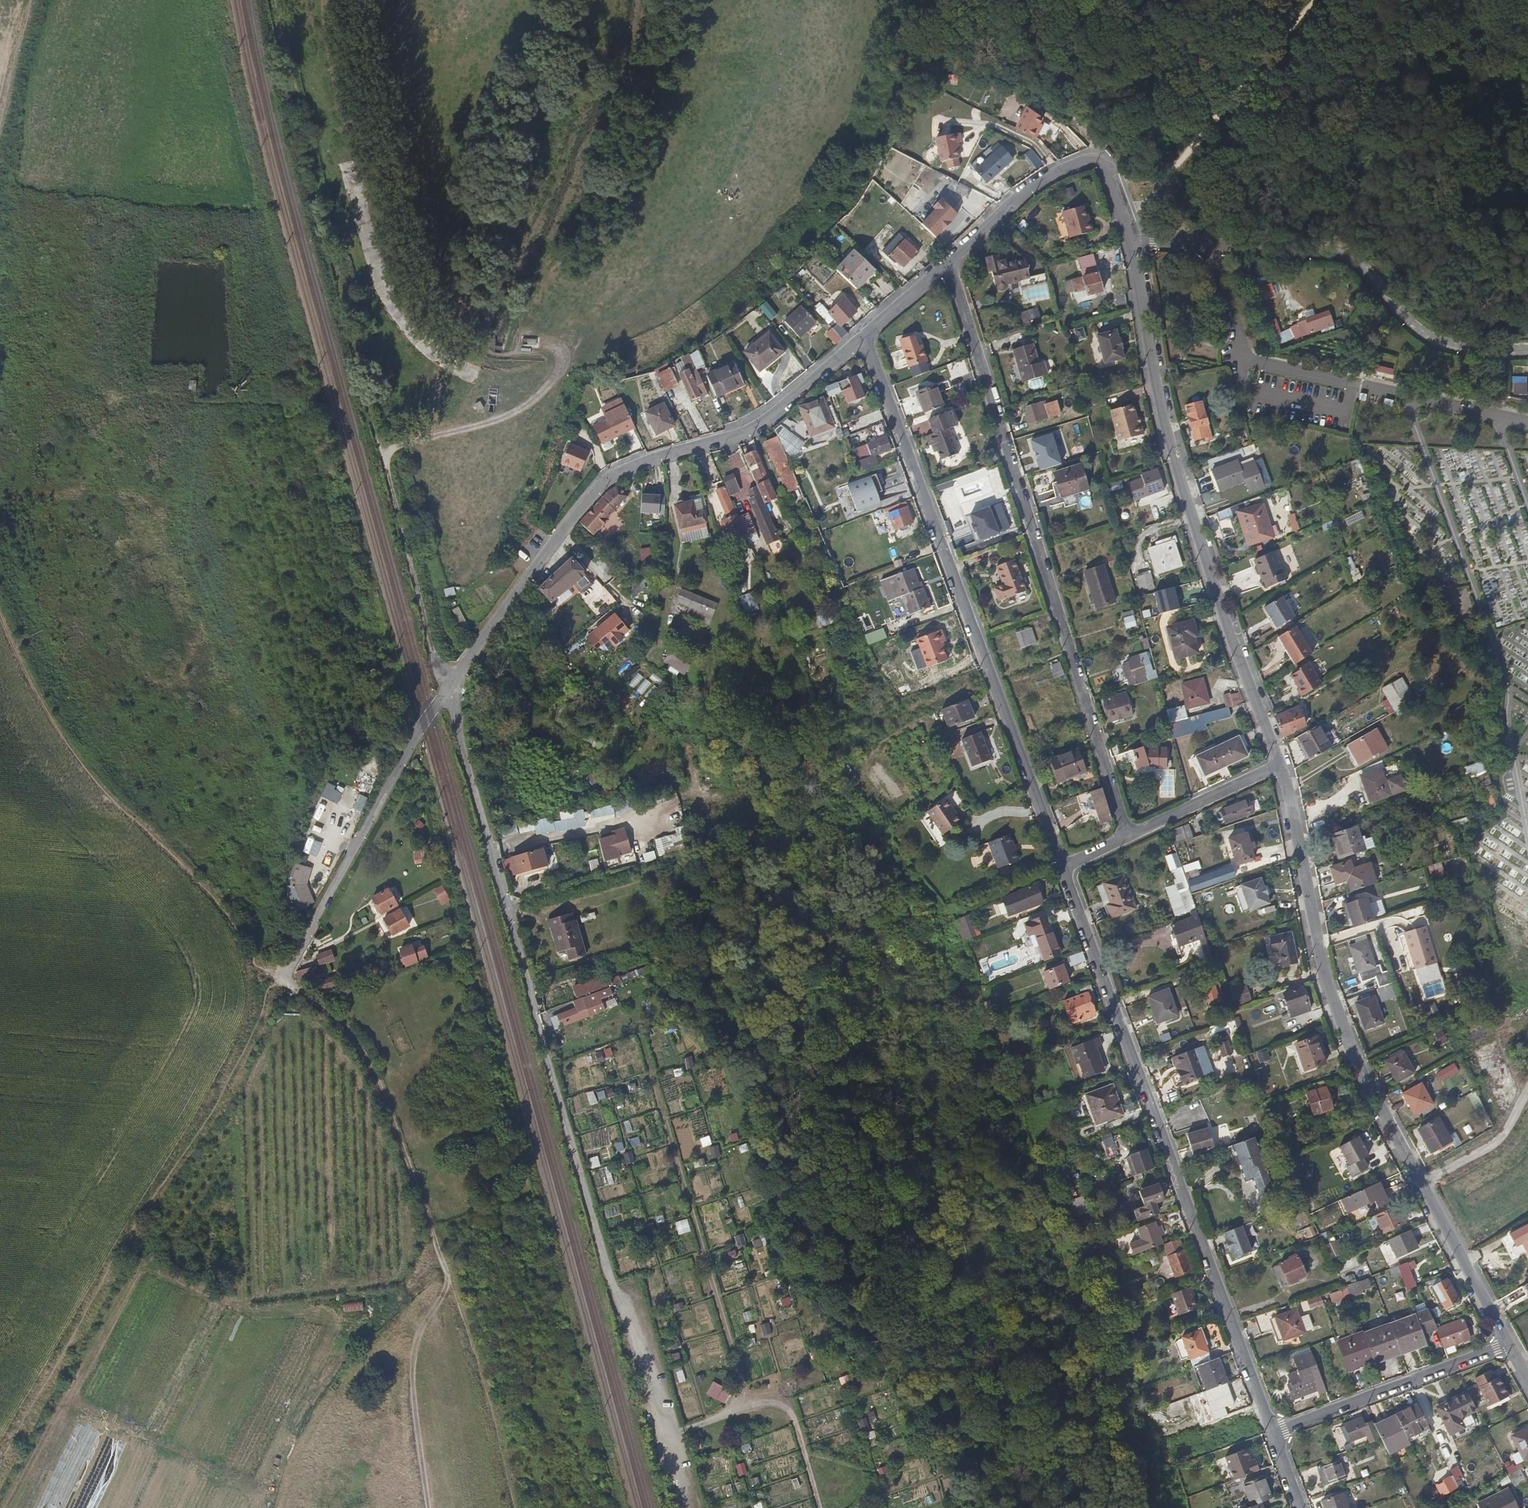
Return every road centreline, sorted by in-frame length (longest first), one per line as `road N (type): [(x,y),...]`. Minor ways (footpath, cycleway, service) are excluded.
road 1 (unclassified): [(863,334),(757,426),(628,468),(587,498),(407,749),(279,979)]
road 2 (track): [(272,0),(361,378),(447,691)]
road 3 (unclassified): [(1507,1344),(1371,1082),(1314,921),(1280,766)]
road 4 (unclassified): [(1062,868),(1276,1433)]
road 5 (unclassified): [(1127,836),(949,263)]
road 6 (unclassified): [(863,334),(1062,868)]
road 7 (track): [(279,979),(0,1463)]
road 8 (unclassified): [(1280,766),(1173,439),(1130,238)]
road 9 (track): [(279,979),(200,882),(92,773),(52,720),(0,609)]
road 10 (track): [(657,1433),(749,1405),(653,1082)]
road 11 (unclassified): [(1493,349),(1428,337),(1352,263),(1333,255),(1130,238)]
road 12 (track): [(1527,41),(1431,57),(1349,83),(1254,75)]
road 13 (unclassified): [(1130,238),(1108,172),(1090,159),(1033,183),(949,263)]
road 14 (unclassified): [(1507,1344),(1276,1433)]
road 15 (track): [(429,1507),(411,1375),(424,1325),(455,1277)]
road 16 (track): [(387,473),(391,450),(525,404),(556,376),(561,352)]
road 17 (unclassified): [(1280,766),(1127,836)]
road 18 (track): [(1148,201),(1254,75)]
road 19 (track): [(749,1405),(774,1398),(794,1408),(821,1507)]
road 20 (track): [(0,124),(30,0)]

